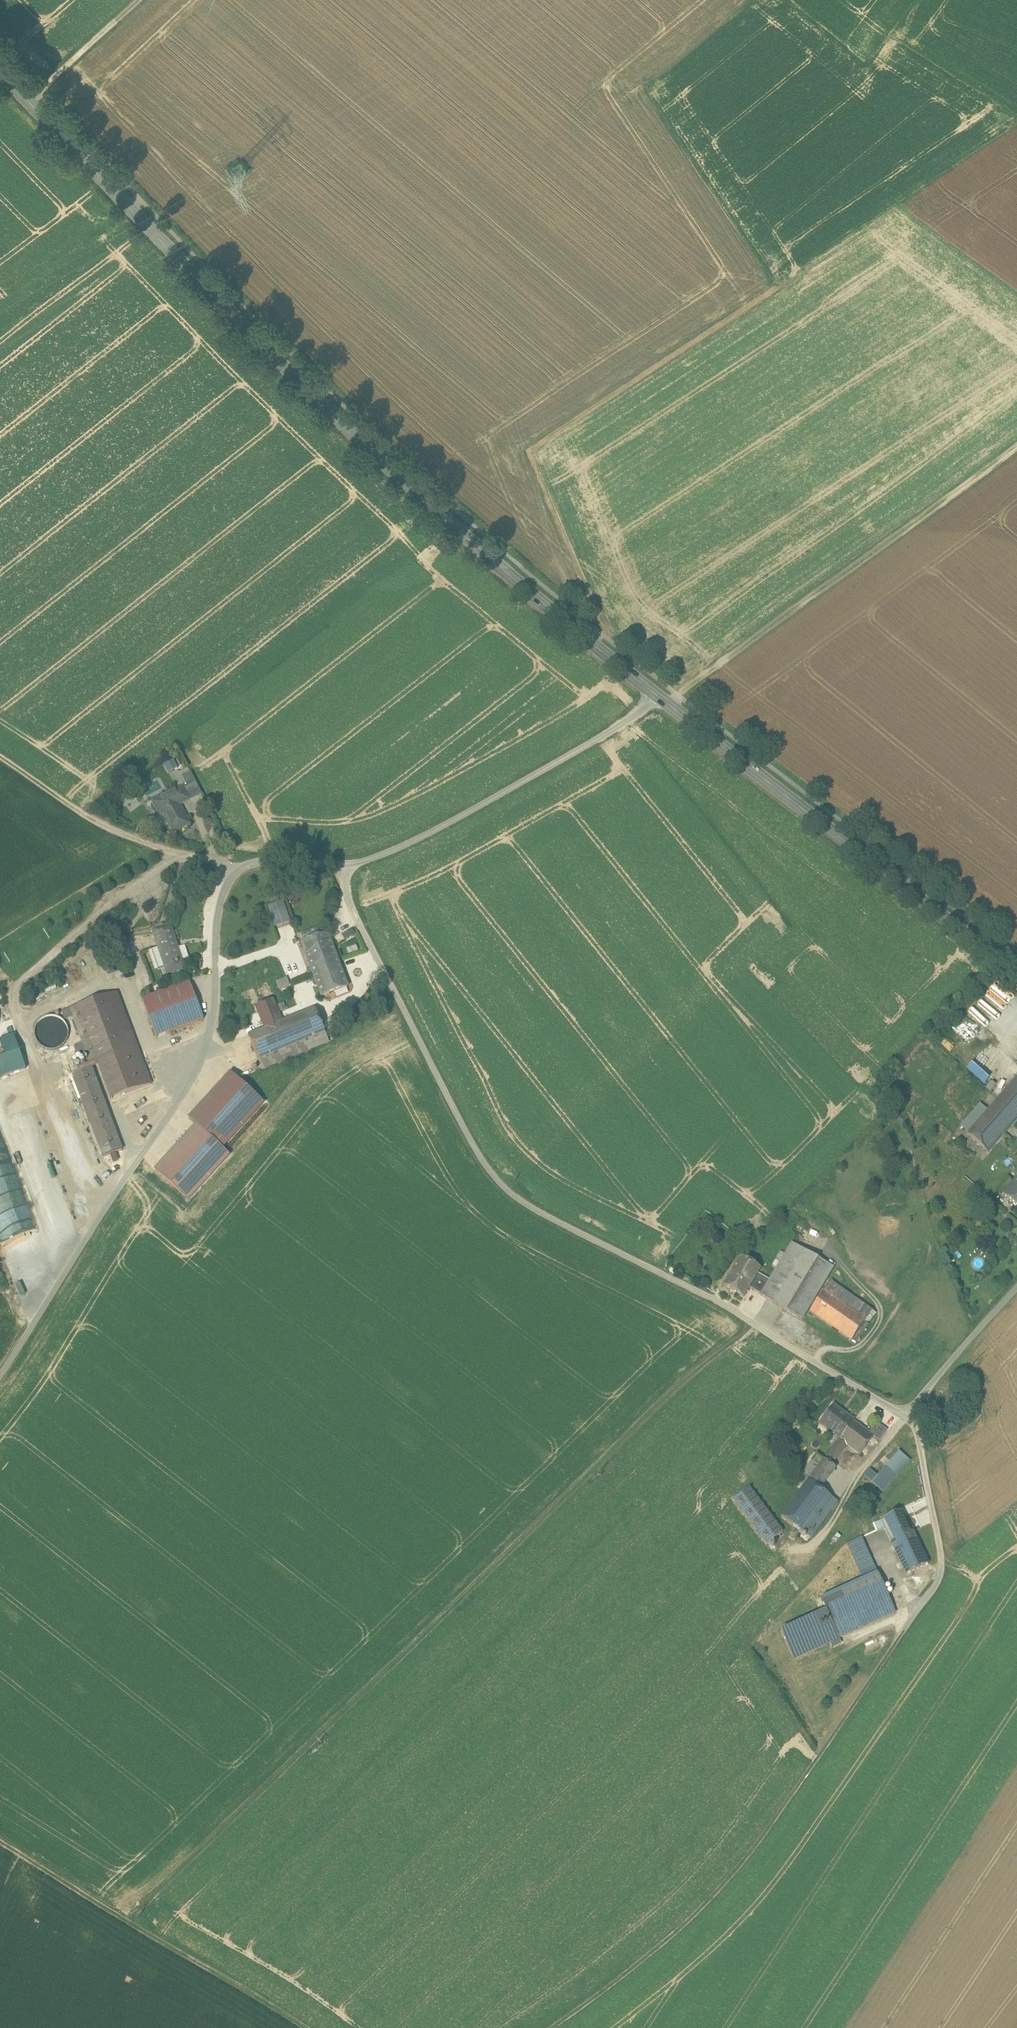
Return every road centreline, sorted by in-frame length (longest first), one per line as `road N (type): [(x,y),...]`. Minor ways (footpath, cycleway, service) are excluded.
road 1 (unclassified): [(1016,1286),(906,1414),(700,1290),(543,1213),(507,1191),(480,1155),(357,918),(342,868)]
road 2 (secondary): [(662,698),(488,555),(280,362),(0,70)]
road 3 (unclassified): [(342,868),(255,861),(234,874),(217,911),(216,1006),(204,1056),(0,1381)]
road 4 (track): [(234,874),(208,857),(173,860),(16,987),(92,1233)]
road 5 (track): [(552,2027),(704,1906),(751,1854),(898,1640)]
road 6 (secondary): [(1016,973),(662,698)]
road 7 (track): [(1016,445),(662,698)]
road 8 (unclassified): [(662,698),(396,850),(342,868)]
road 9 (track): [(0,1842),(308,2027)]
road 10 (track): [(906,1414),(921,1419),(942,1569),(898,1640)]
road 11 (track): [(20,1019),(123,984),(177,1101)]
road 12 (track): [(906,1414),(807,1555)]

